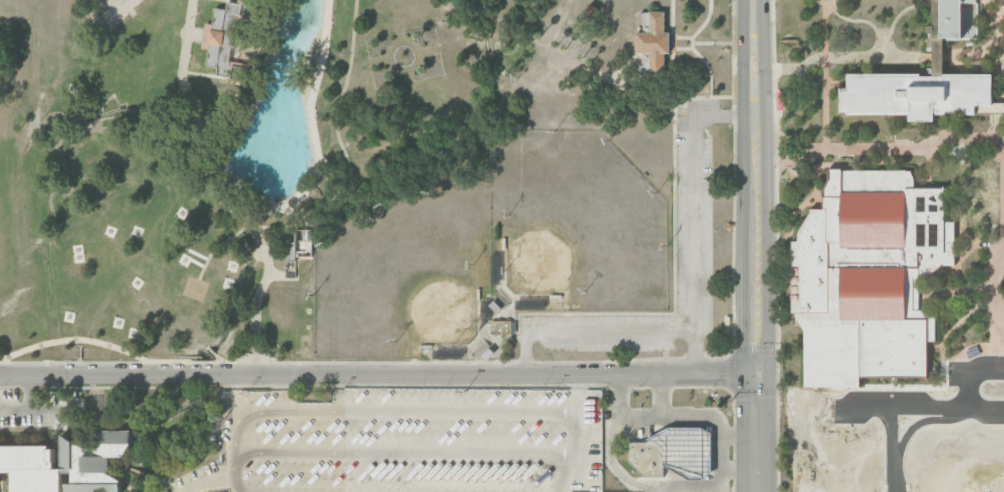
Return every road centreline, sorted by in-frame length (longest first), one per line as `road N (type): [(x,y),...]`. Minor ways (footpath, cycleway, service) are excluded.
road 1 (residential): [(753,376),(0,376)]
road 2 (primary): [(753,491),(752,0)]

